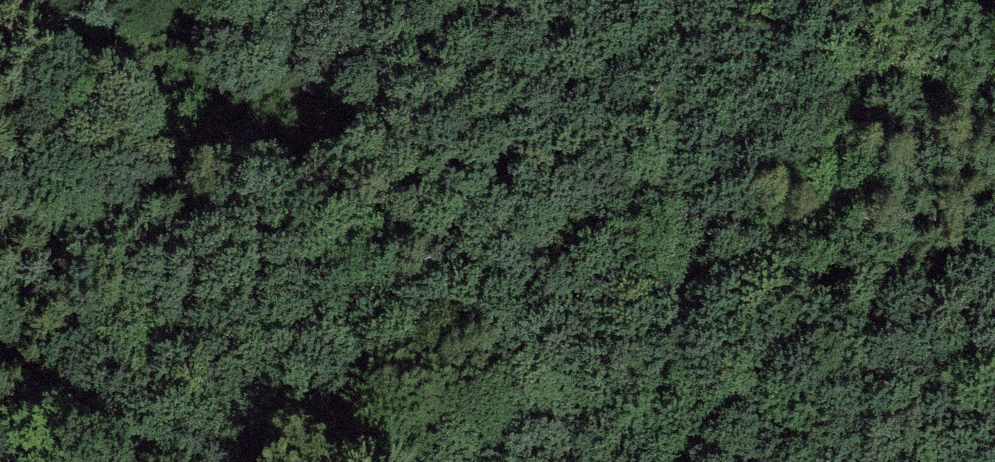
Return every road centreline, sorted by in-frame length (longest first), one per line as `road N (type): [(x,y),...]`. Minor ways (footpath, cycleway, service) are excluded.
road 1 (track): [(962,461),(371,195),(277,132),(27,0)]
road 2 (track): [(0,232),(277,132),(522,0)]

